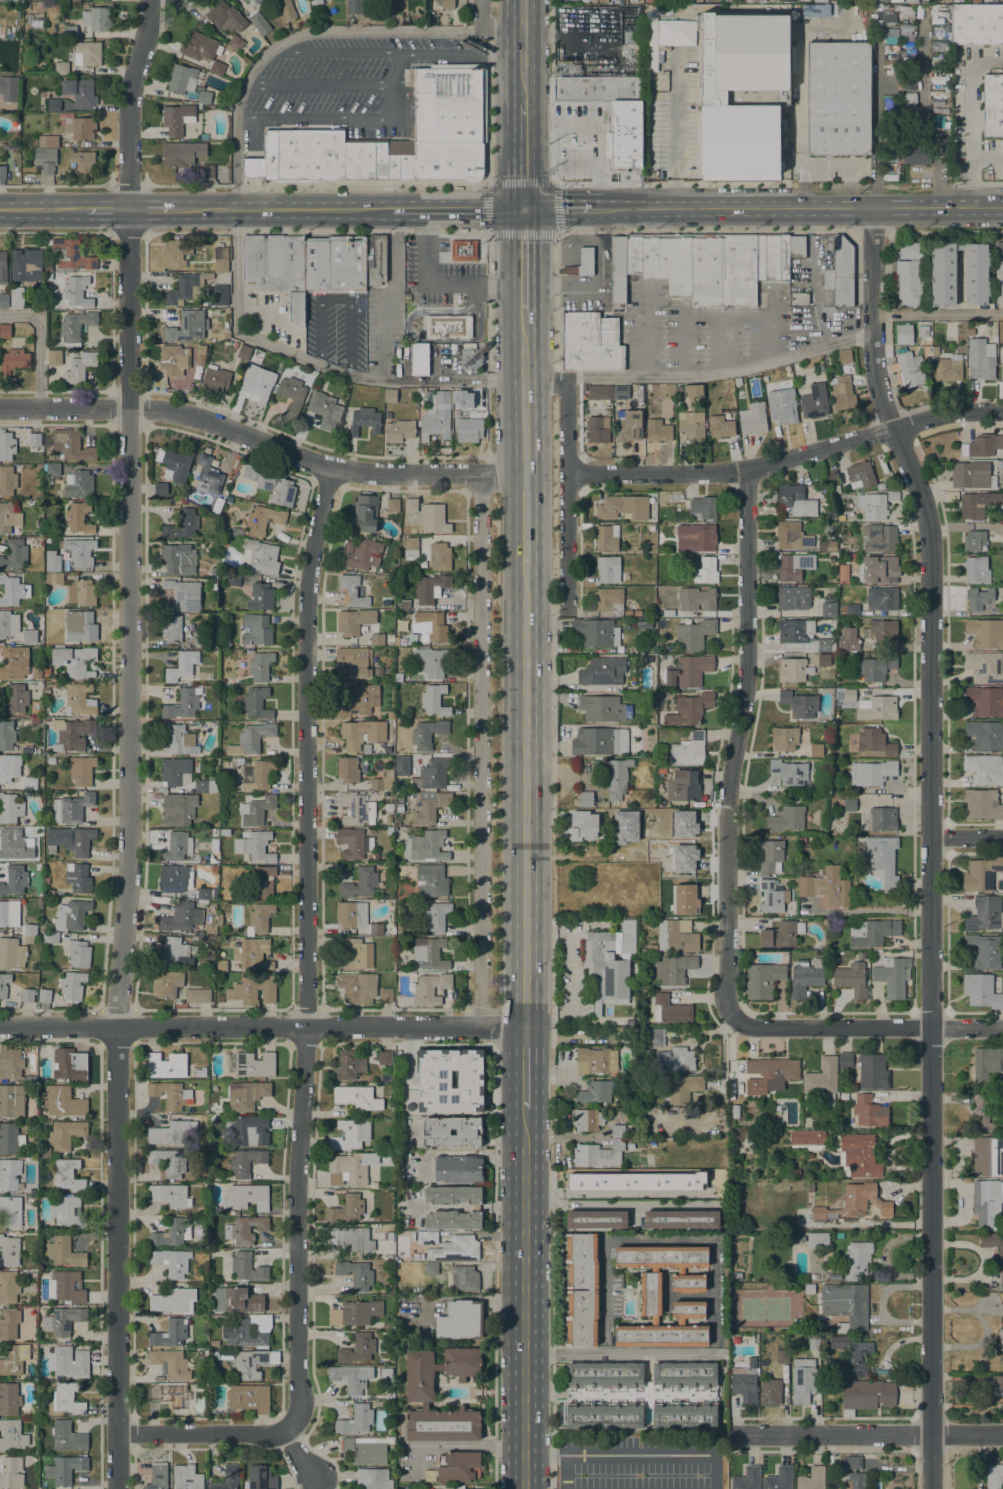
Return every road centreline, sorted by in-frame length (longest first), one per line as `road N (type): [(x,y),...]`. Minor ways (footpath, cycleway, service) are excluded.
road 1 (tertiary): [(931,1488),(930,543),(873,363),(872,207)]
road 2 (residential): [(117,1488),(116,1006),(129,828),(127,209)]
road 3 (residential): [(332,468),(312,545),(305,625),(296,1402),(283,1429),(318,1479)]
road 4 (residential): [(481,1027),(482,474)]
road 5 (residential): [(734,1018),(726,1004),(730,775),(745,688),(746,469)]
road 6 (residential): [(524,475),(332,468),(197,417),(147,407),(0,408)]
road 7 (tertiary): [(524,1027),(0,1025)]
road 8 (primary): [(525,566),(524,1027)]
road 9 (residential): [(1002,409),(939,414),(733,472),(567,473)]
road 10 (secondary): [(1002,207),(591,208)]
road 11 (primary): [(524,1102),(524,1488)]
road 12 (secondary): [(523,209),(237,209)]
road 13 (residential): [(1002,1434),(728,1434)]
road 14 (residential): [(1002,1027),(755,1027),(734,1018)]
road 15 (secondary): [(237,209),(0,209)]
road 16 (residential): [(127,209),(128,103),(149,0)]
road 17 (residential): [(283,1429),(117,1433)]
road 18 (primary): [(523,313),(524,475)]

